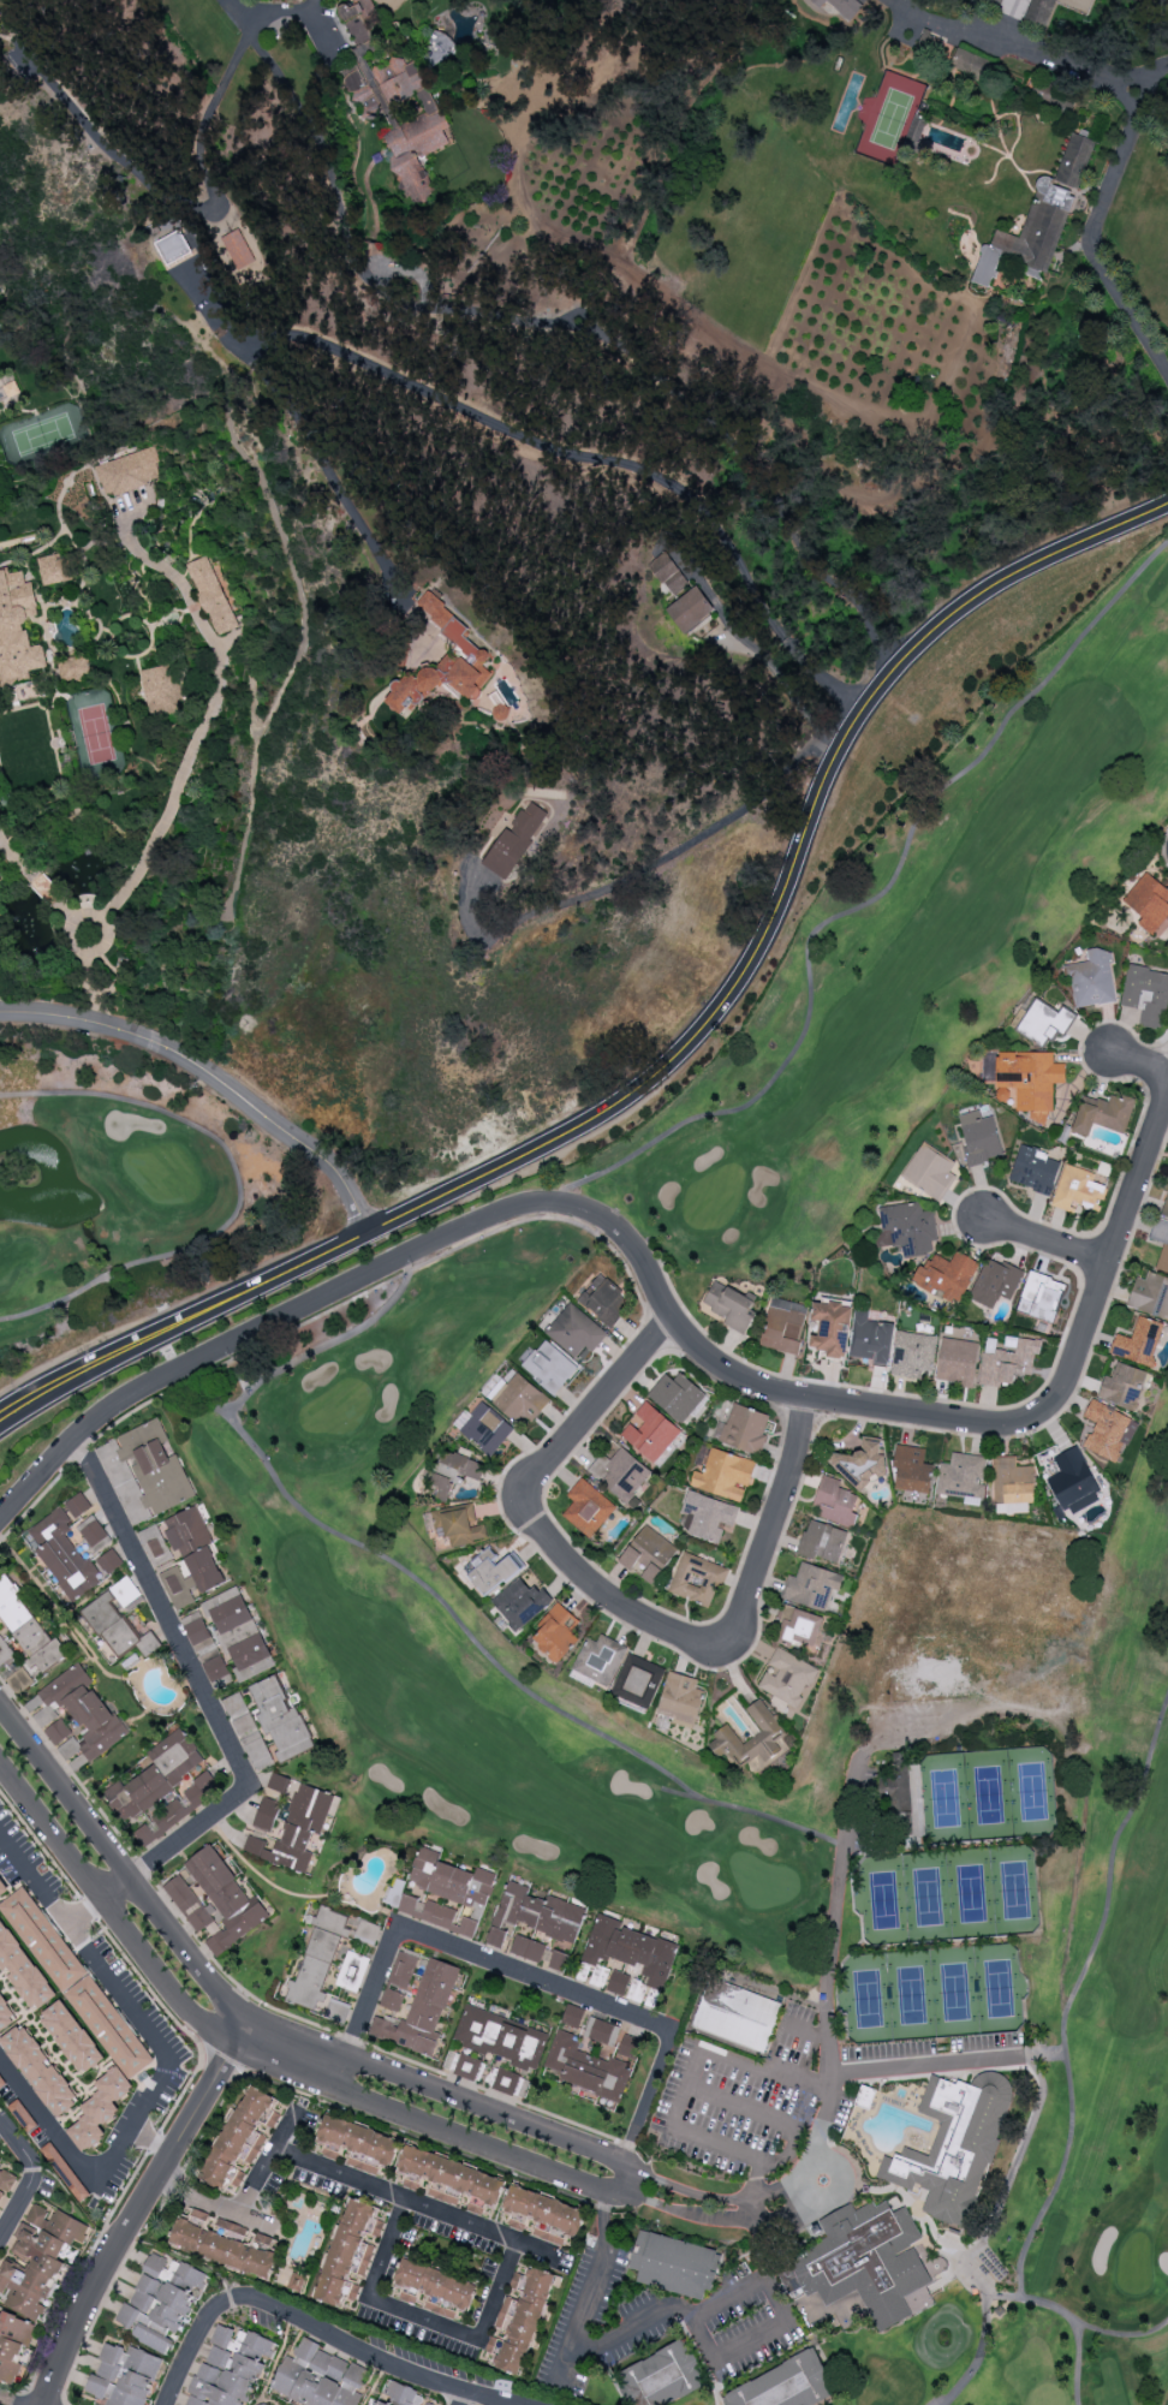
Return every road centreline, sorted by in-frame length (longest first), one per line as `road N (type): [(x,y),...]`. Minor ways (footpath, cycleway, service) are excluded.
road 1 (residential): [(0,1765),(189,2011),(236,2048),(610,2193),(627,2191),(634,2171),(625,2161),(251,2022),(226,2004),(0,1710)]
road 2 (primary): [(0,1421),(91,1367),(572,1136),(674,1064),(740,984),(782,909),(829,778),(893,675),(1009,581),(1167,508)]
road 3 (residential): [(0,1520),(112,1404),(490,1216),(549,1204),(596,1215),(644,1256),(672,1316)]
road 4 (residential): [(672,1316),(717,1365),(752,1385),(988,1424),(1038,1415),(1065,1385),(1167,1087)]
road 5 (residential): [(334,2090),(397,1928),(673,2032),(625,2161)]
road 6 (residential): [(101,1900),(249,1787),(77,1437)]
road 7 (residential): [(0,1019),(82,1022),(169,1053),(341,1175),(371,1234)]
road 8 (residential): [(251,2022),(107,2264),(44,2404)]
road 9 (residential): [(597,1594),(713,1650),(735,1637),(793,1466),(805,1398)]
road 10 (residential): [(597,1594),(531,1520),(525,1490),(672,1316)]
road 11 (residential): [(203,2326),(222,2302),(246,2296),(387,2367),(517,2404)]
road 12 (residential): [(516,2240),(479,2338),(370,2298),(406,2198)]
road 13 (residential): [(274,2149),(555,2256)]
road 14 (residential): [(0,2121),(32,2167),(0,2238)]
road 15 (residential): [(1107,1264),(987,1222)]
road 16 (residential): [(157,2180),(272,2227)]

